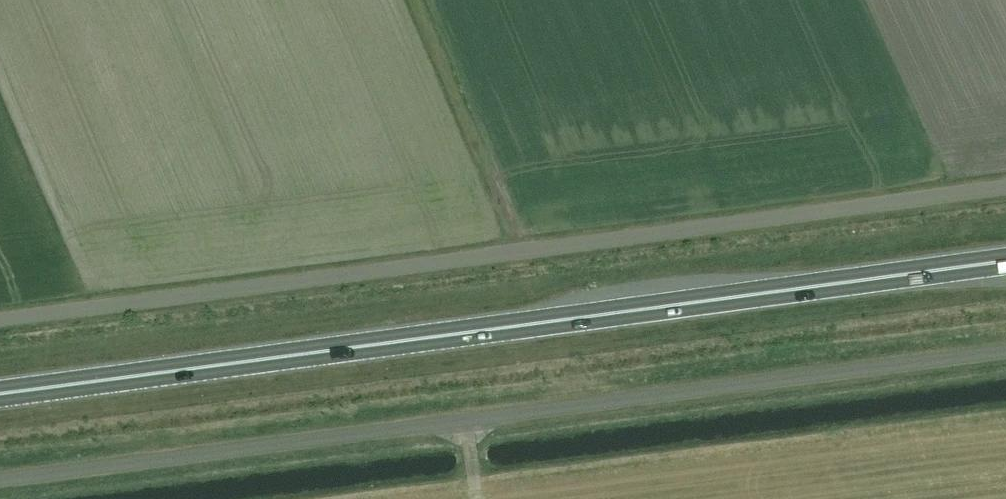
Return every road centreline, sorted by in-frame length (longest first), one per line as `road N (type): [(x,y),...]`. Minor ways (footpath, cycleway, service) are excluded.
road 1 (unclassified): [(1005,185),(0,318)]
road 2 (trunk): [(0,393),(1005,263)]
road 3 (unclassified): [(1005,350),(0,479)]

